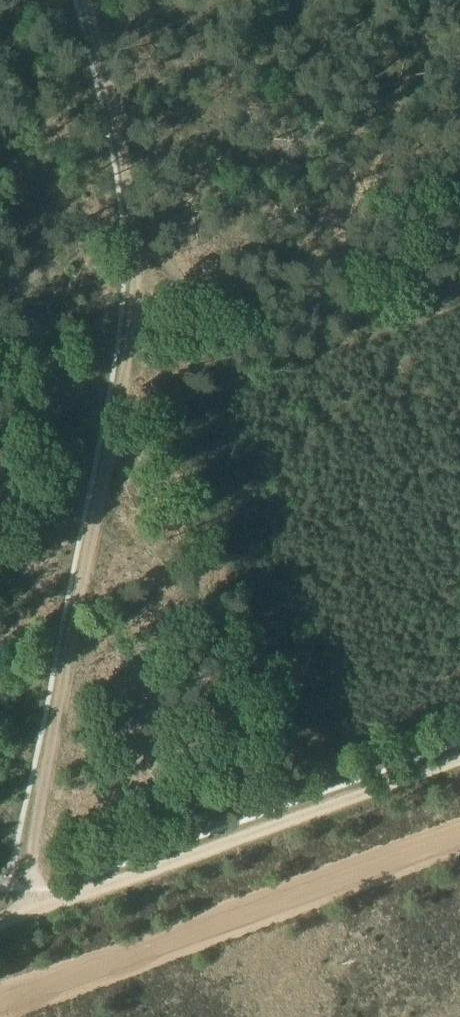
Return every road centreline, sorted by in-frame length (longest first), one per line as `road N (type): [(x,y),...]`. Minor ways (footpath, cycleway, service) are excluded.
road 1 (track): [(0,1001),(459,835)]
road 2 (track): [(21,916),(459,761)]

